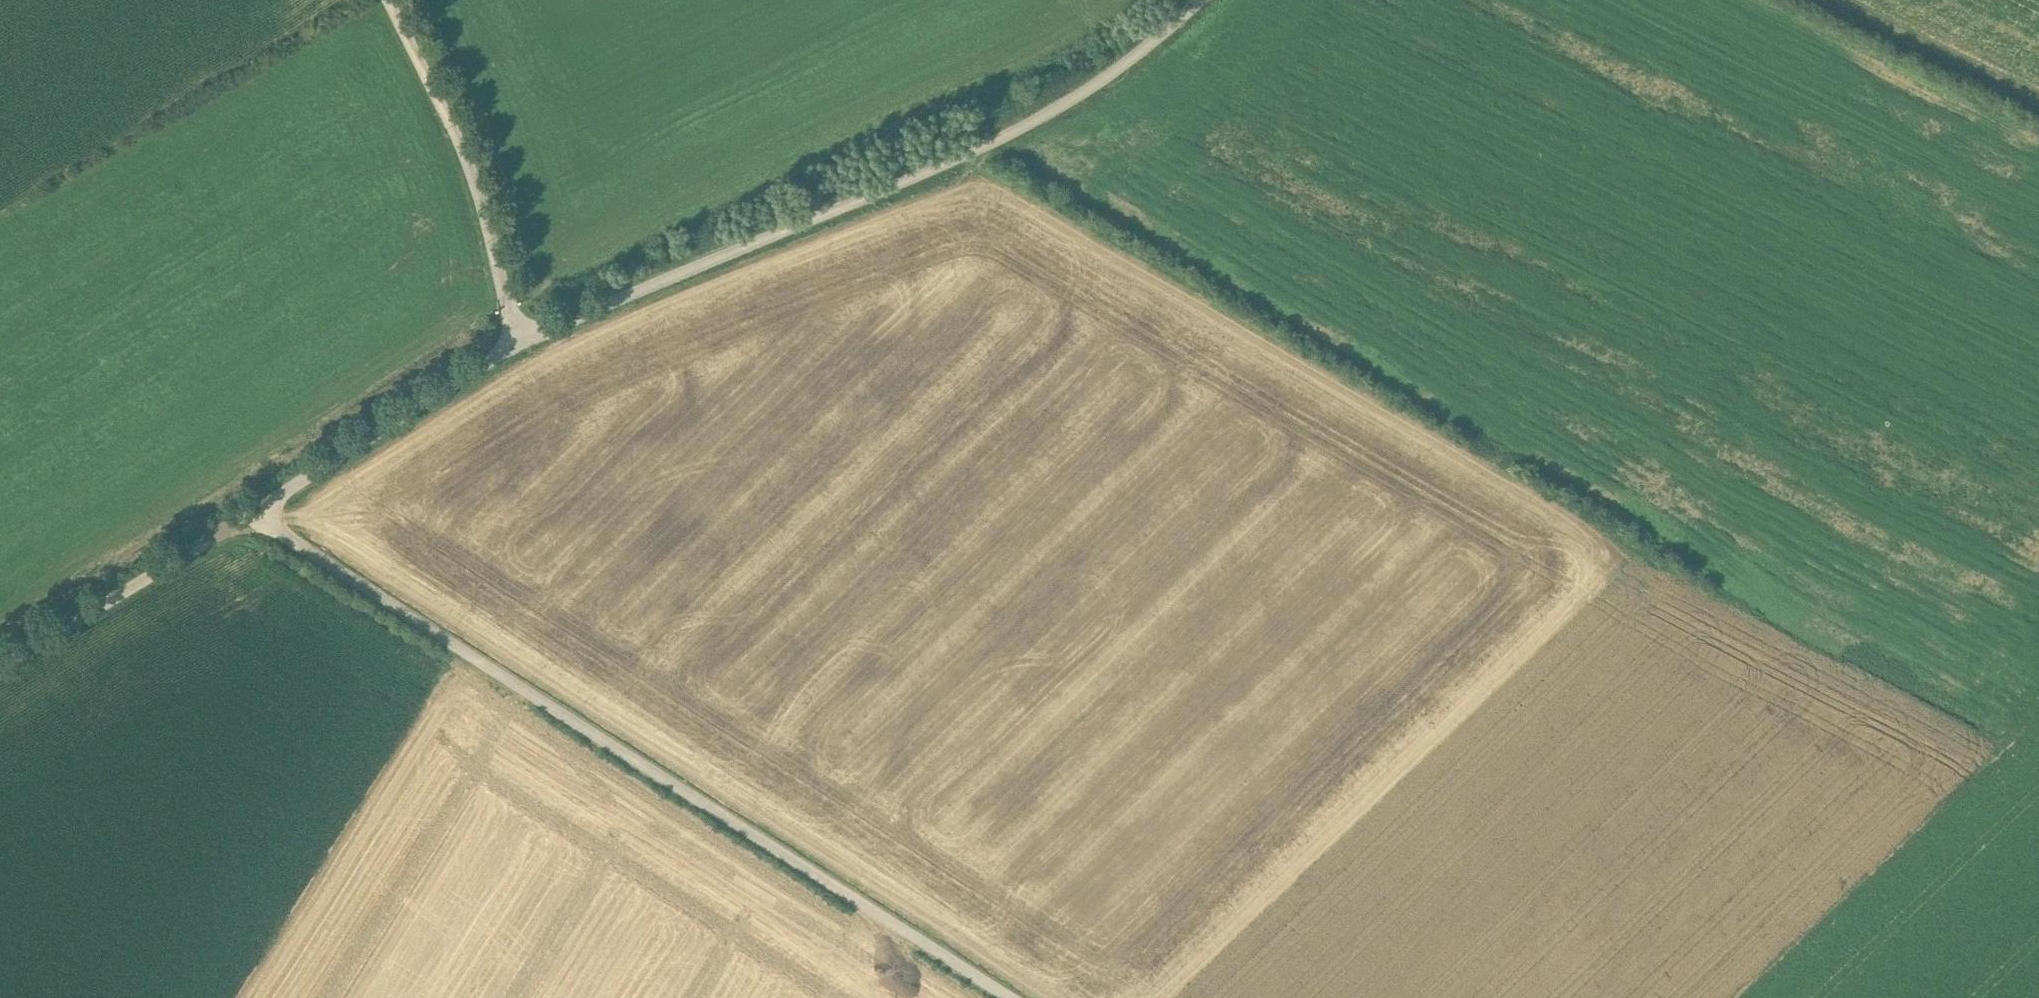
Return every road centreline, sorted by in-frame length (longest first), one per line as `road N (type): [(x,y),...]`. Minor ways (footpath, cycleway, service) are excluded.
road 1 (unclassified): [(1195,0),(1099,87),(899,188),(523,341),(0,674)]
road 2 (track): [(253,518),(1011,997)]

